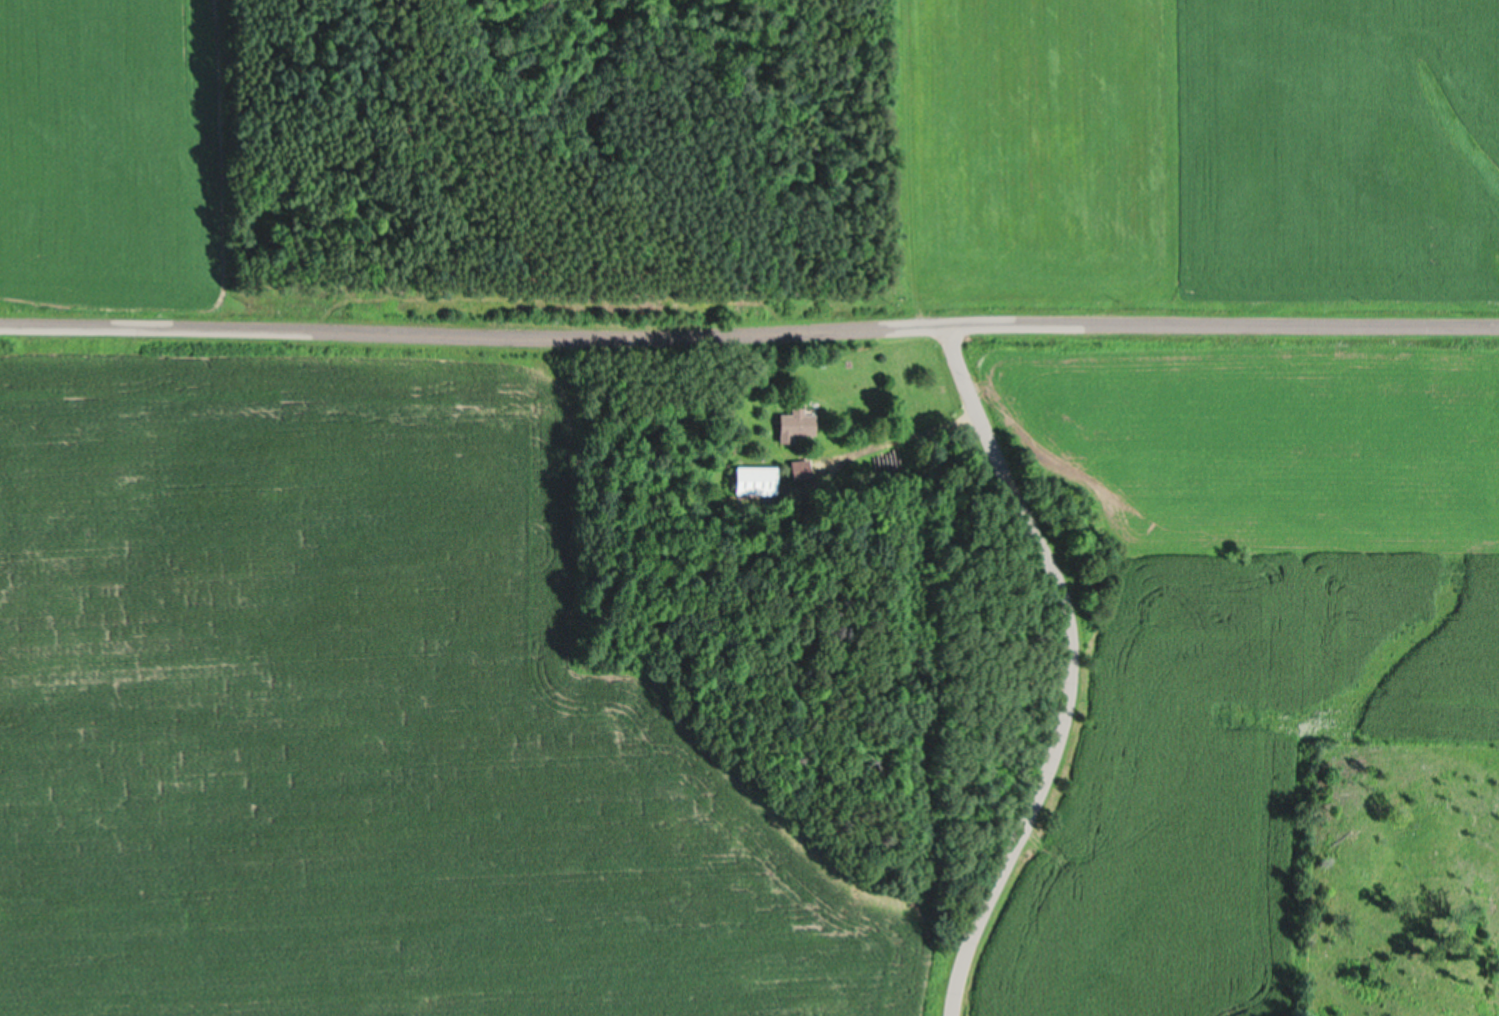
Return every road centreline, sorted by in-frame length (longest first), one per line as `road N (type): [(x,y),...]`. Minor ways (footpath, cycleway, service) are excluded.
road 1 (residential): [(1498,321),(1118,317),(567,335),(0,321)]
road 2 (residential): [(953,1015),(976,922),(1054,746),(1071,648),(1053,566),(955,354),(950,321)]

